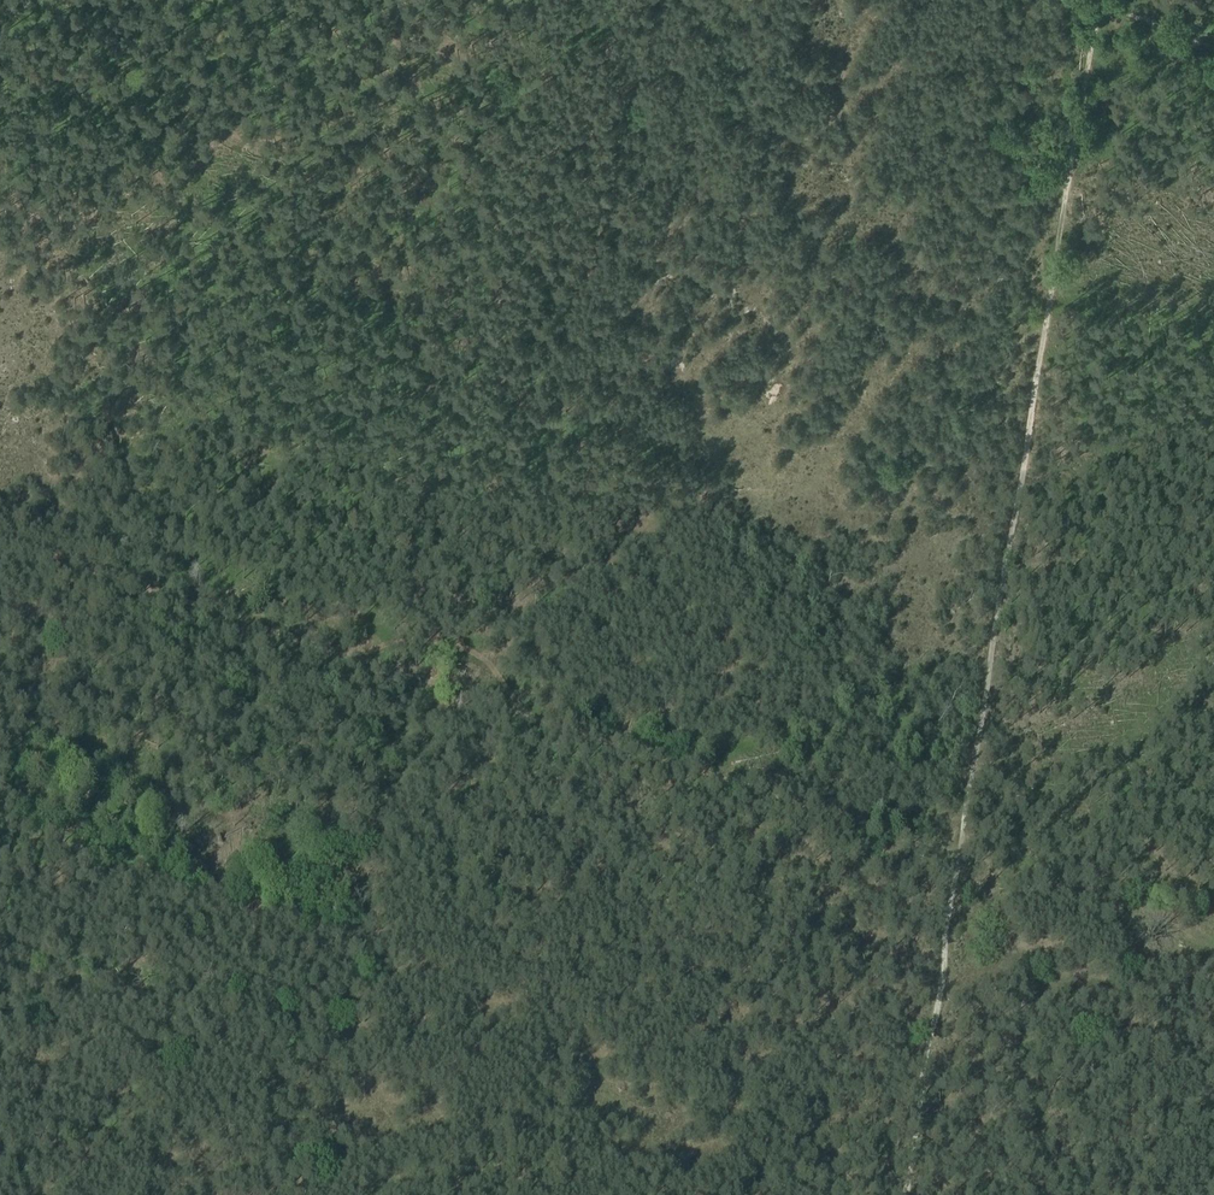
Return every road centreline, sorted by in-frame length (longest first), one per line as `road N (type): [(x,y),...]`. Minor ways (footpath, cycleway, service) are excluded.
road 1 (track): [(1097,5),(901,1194)]
road 2 (track): [(0,547),(955,860)]
road 3 (track): [(1213,53),(1097,5)]

